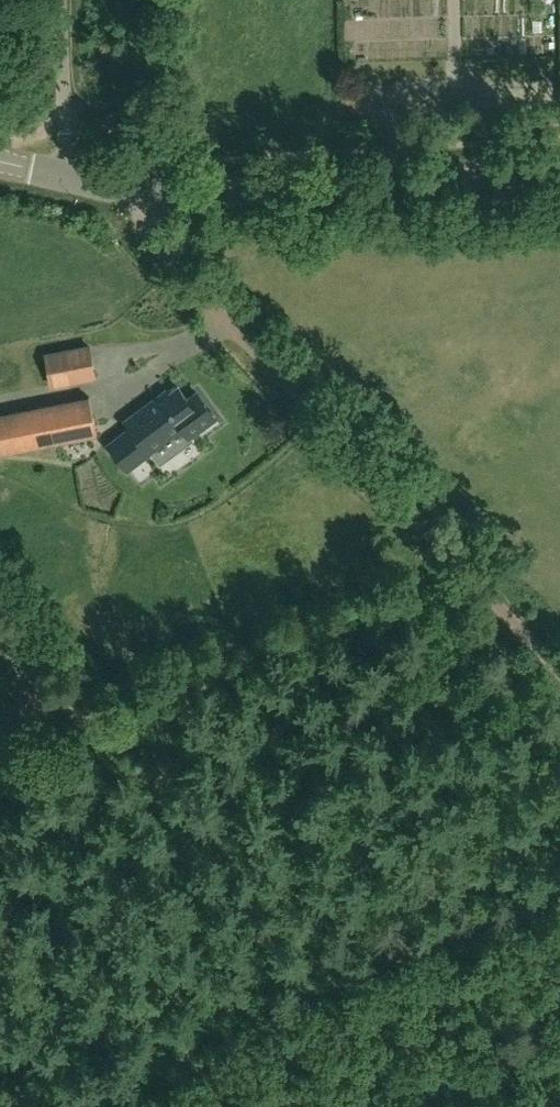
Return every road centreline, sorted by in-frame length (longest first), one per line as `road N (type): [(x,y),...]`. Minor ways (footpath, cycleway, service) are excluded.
road 1 (residential): [(559,670),(148,236),(135,193)]
road 2 (unclassified): [(135,193),(559,164)]
road 3 (unclassified): [(65,178),(60,0)]

